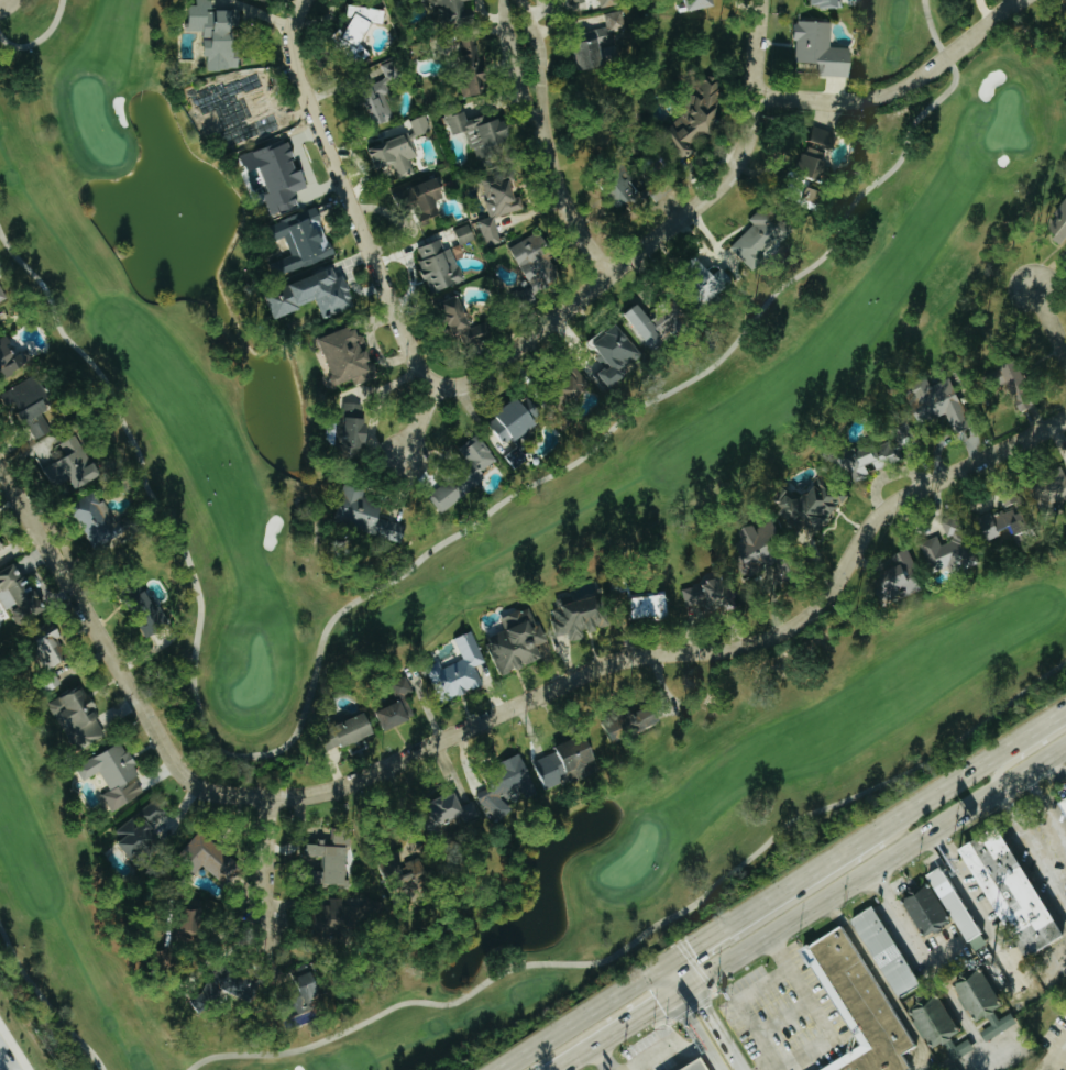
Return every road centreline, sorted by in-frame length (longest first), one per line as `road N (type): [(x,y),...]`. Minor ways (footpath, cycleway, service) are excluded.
road 1 (residential): [(278,794),(355,781),(600,666),(776,636),(807,617),(887,508),(1065,418)]
road 2 (residential): [(537,335),(736,176),(770,97),(889,93),(1018,0)]
road 3 (residential): [(315,0),(301,40),(312,87),(425,357),(444,382),(462,383),(537,335)]
road 4 (primary): [(673,993),(1065,745)]
road 5 (residential): [(0,459),(160,739),(215,791),(278,794)]
road 6 (residential): [(622,268),(571,187),(526,0)]
road 7 (primary): [(873,831),(658,968)]
road 8 (primary): [(1065,708),(873,831)]
road 9 (primary): [(658,968),(497,1069)]
road 10 (residential): [(268,944),(278,794)]
road 11 (primary): [(554,1069),(673,993)]
road 12 (secondary): [(744,1069),(674,957)]
road 13 (secondary): [(658,968),(722,1069)]

